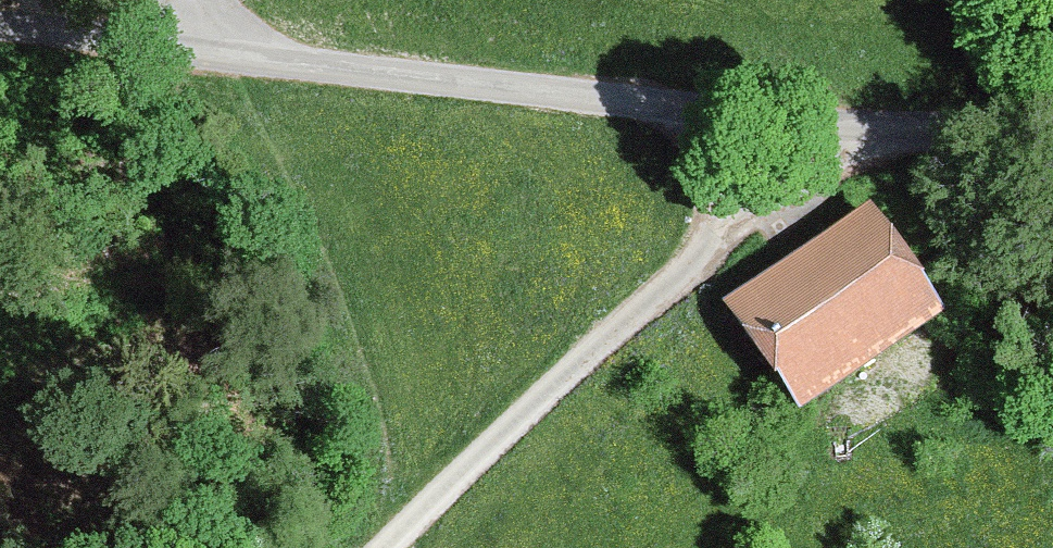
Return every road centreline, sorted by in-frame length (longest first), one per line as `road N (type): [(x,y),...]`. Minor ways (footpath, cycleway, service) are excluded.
road 1 (unclassified): [(1052,106),(846,115),(0,43)]
road 2 (track): [(406,547),(846,115)]

